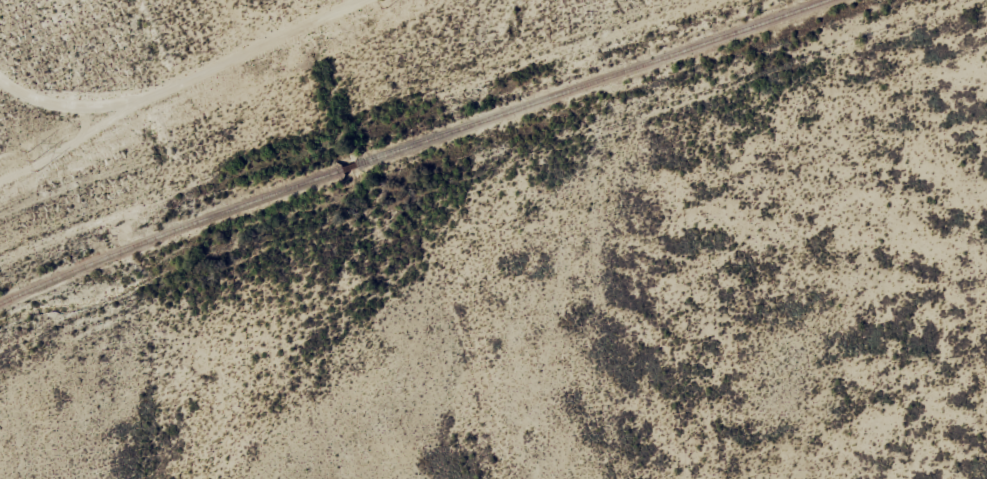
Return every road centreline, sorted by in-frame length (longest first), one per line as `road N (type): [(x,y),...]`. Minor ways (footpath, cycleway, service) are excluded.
road 1 (track): [(986,49),(602,186),(0,451)]
road 2 (residential): [(0,228),(54,201),(147,172),(251,112),(315,33),(365,13),(546,0)]

